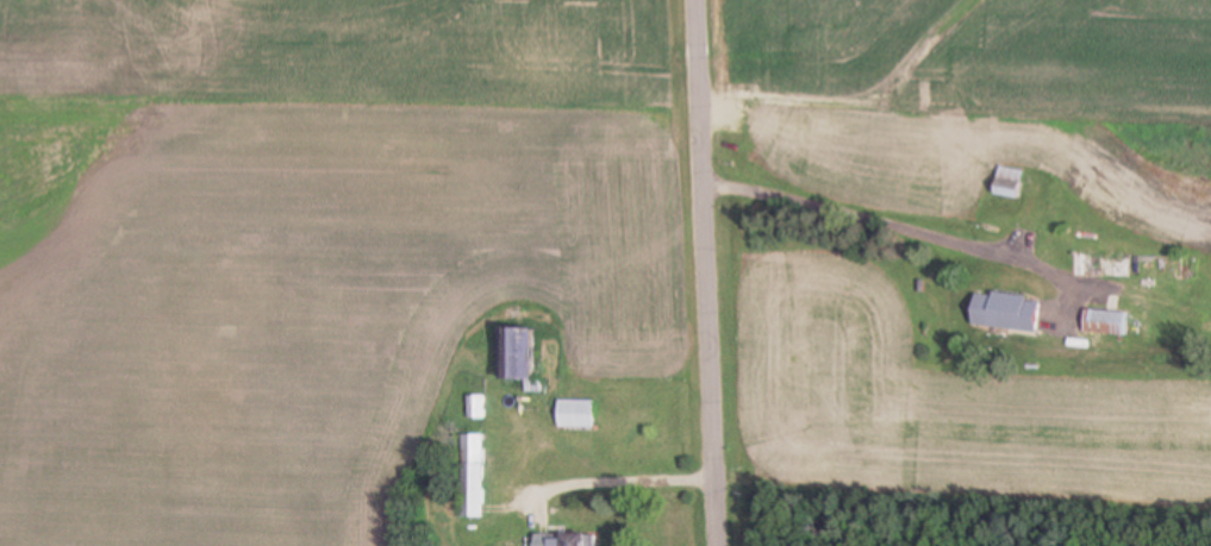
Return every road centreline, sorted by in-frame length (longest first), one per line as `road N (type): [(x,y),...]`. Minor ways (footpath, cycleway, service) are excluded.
road 1 (residential): [(720,545),(697,0)]

